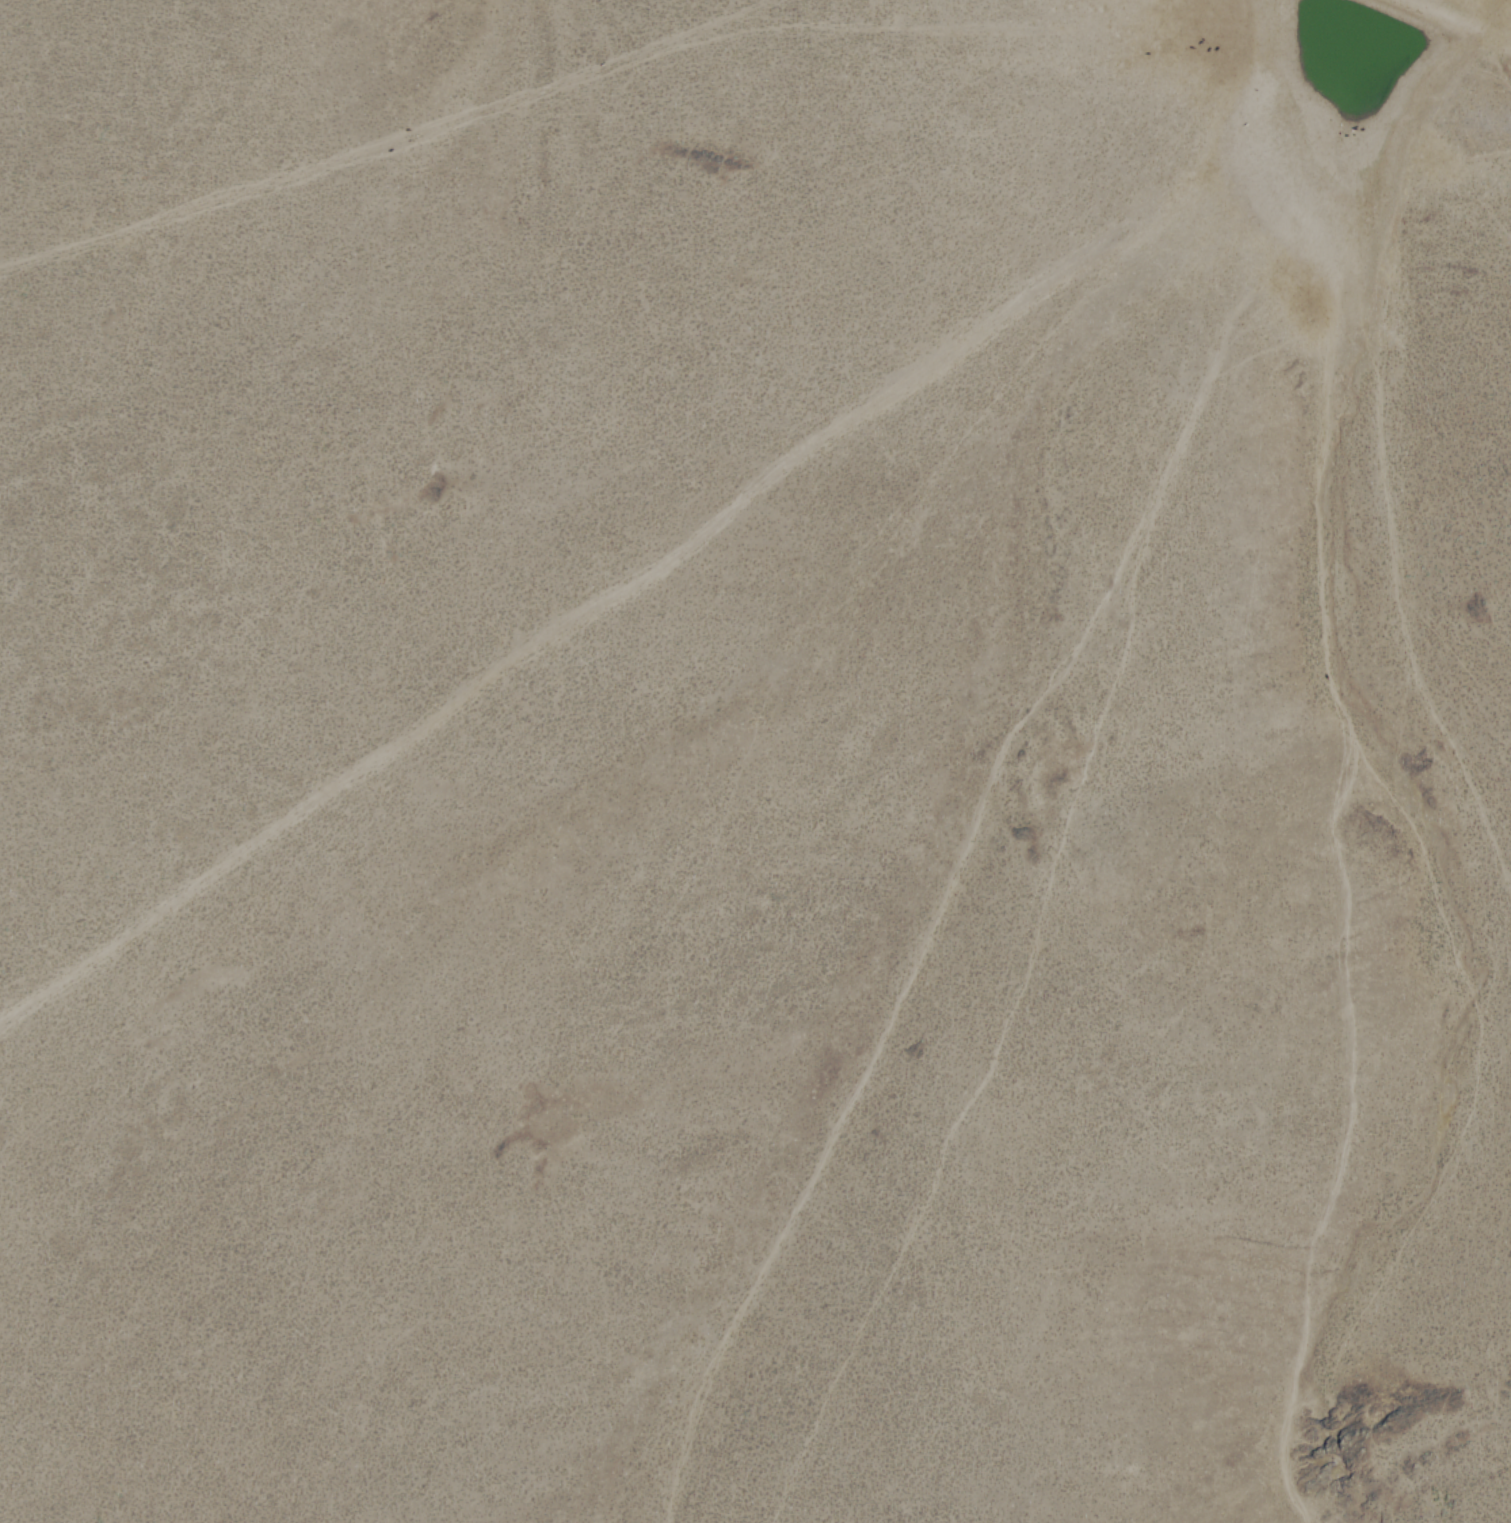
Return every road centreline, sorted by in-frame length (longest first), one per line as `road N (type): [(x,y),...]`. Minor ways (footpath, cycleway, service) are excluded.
road 1 (track): [(777,0),(366,156),(0,270)]

